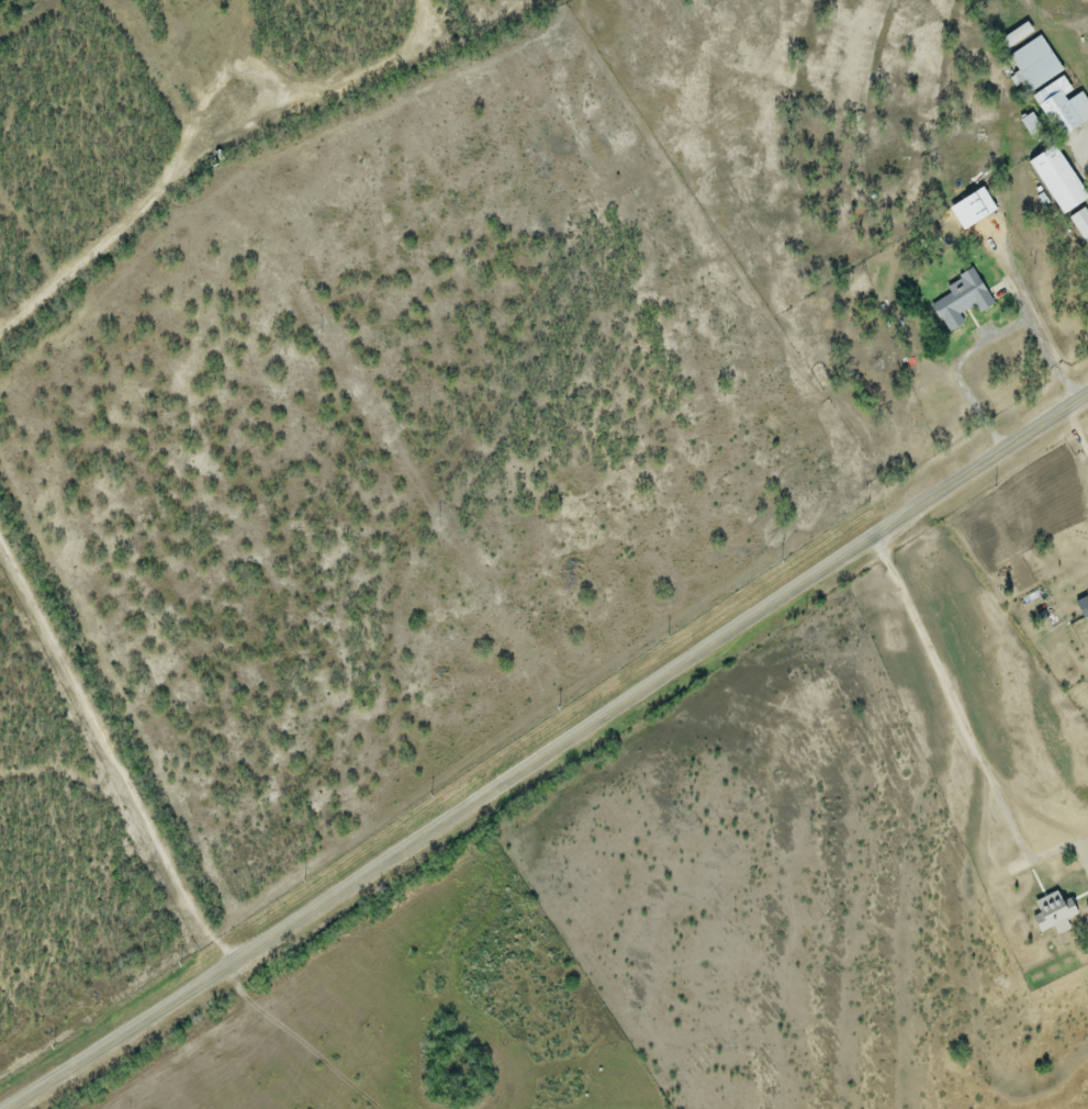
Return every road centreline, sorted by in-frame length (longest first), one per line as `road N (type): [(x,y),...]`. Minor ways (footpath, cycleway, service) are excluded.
road 1 (tertiary): [(2,1108),(281,941),(1087,395)]

